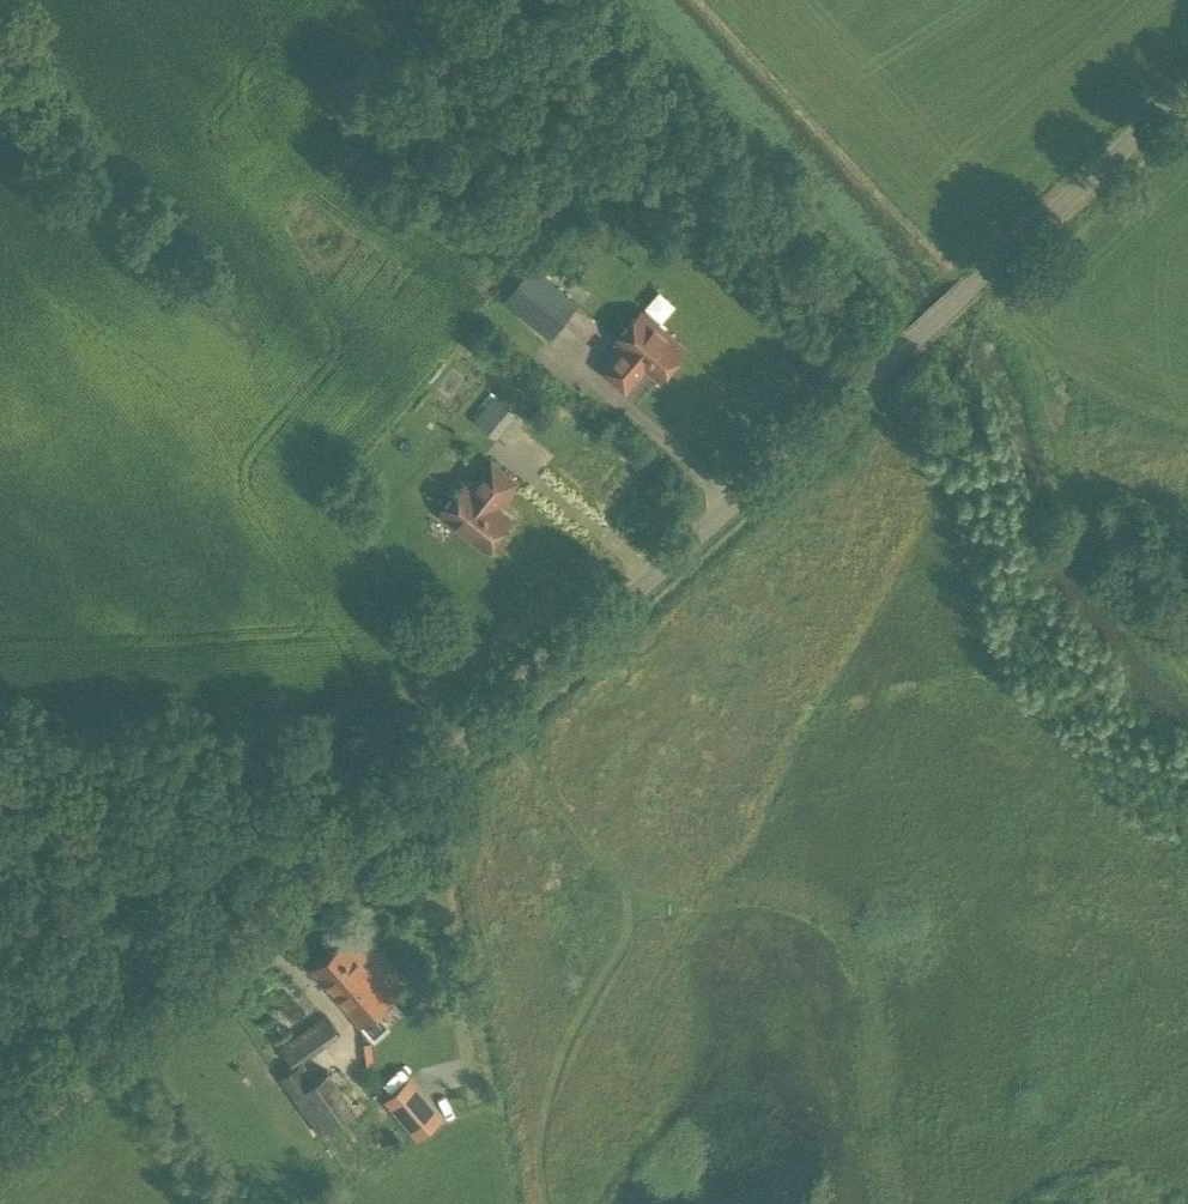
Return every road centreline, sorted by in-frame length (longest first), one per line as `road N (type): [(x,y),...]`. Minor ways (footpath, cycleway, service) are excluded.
road 1 (unclassified): [(0,1162),(1187,81)]

